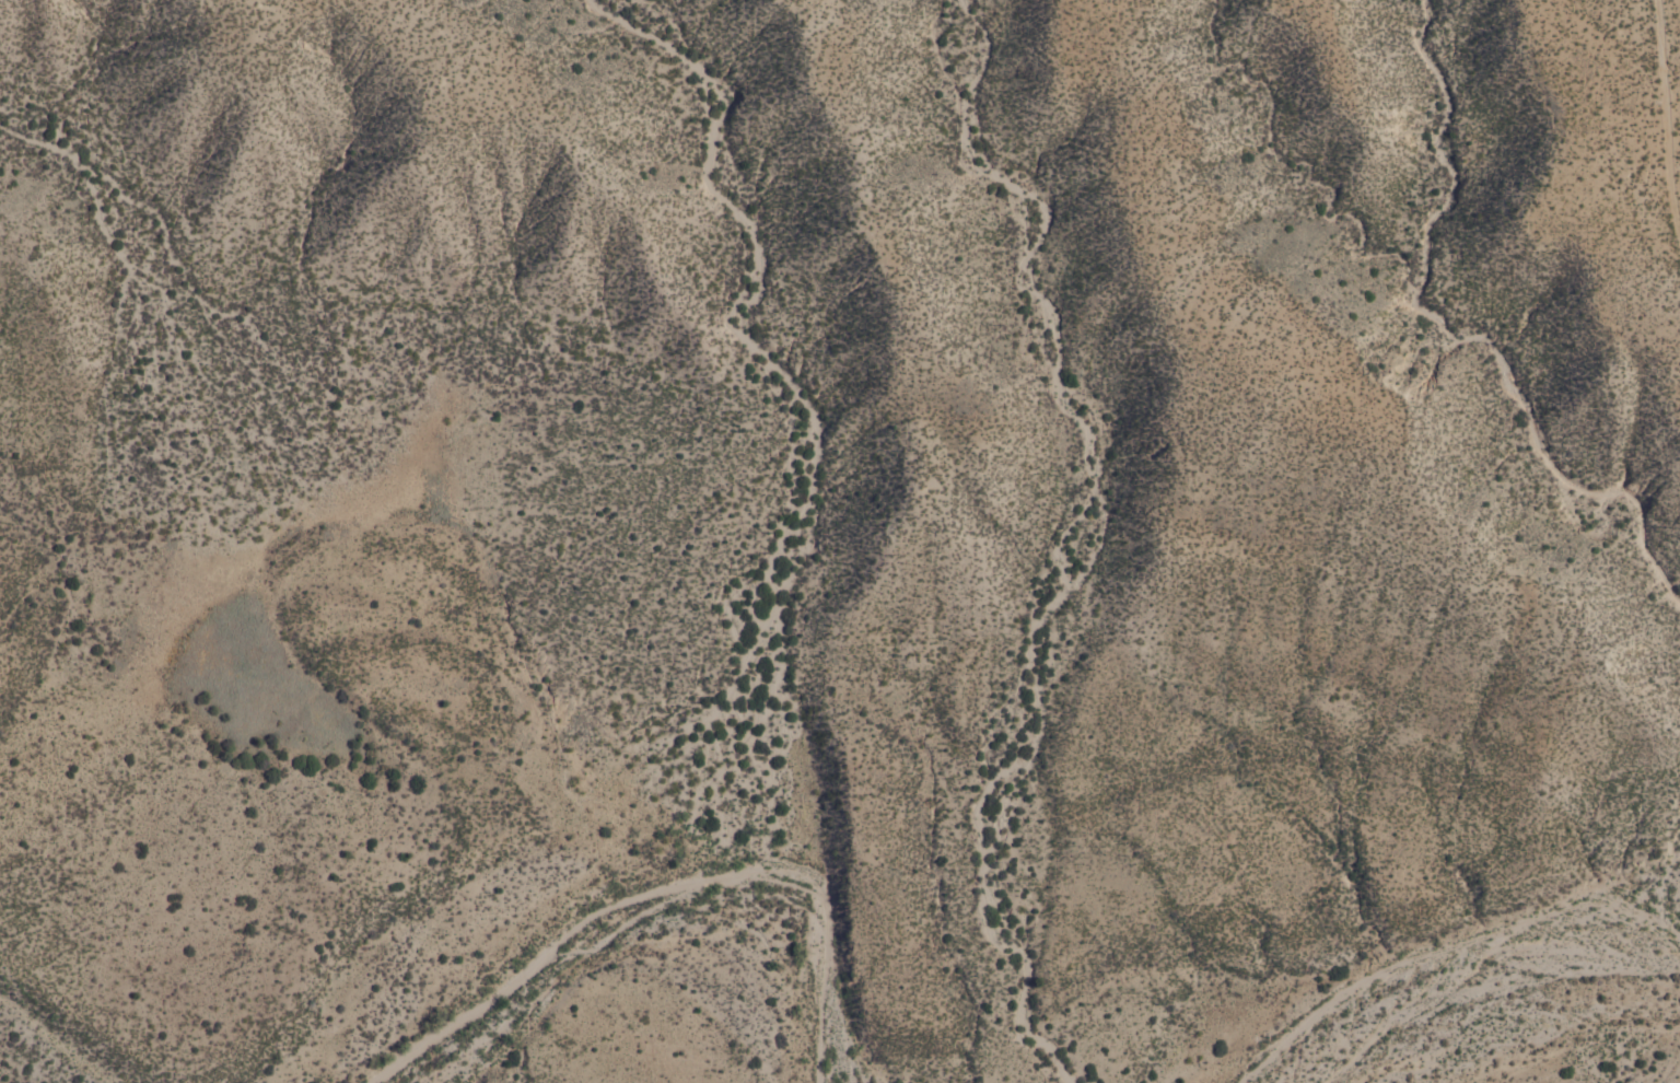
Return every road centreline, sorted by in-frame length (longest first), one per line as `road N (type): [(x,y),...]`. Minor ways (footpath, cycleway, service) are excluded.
road 1 (track): [(1679,275),(1651,0)]

